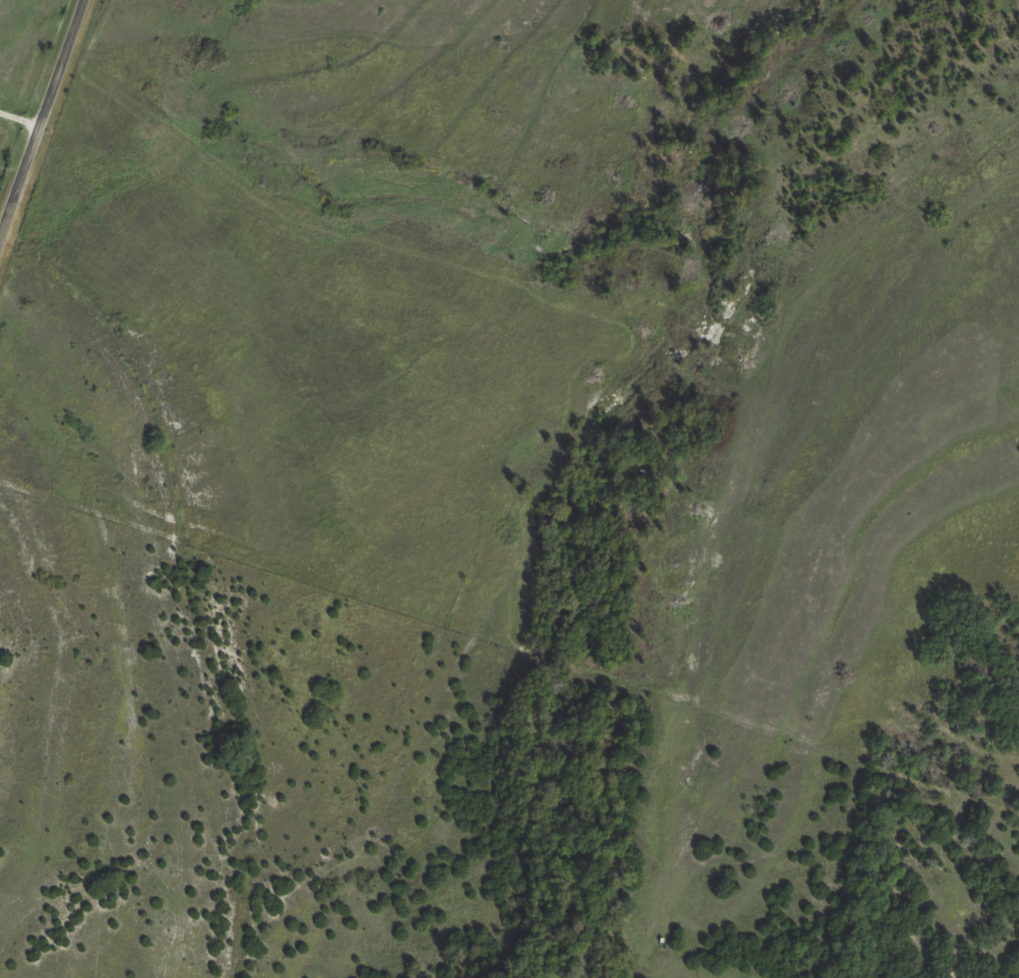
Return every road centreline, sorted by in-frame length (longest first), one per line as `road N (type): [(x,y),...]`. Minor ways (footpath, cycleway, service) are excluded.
road 1 (residential): [(0,236),(82,0)]

